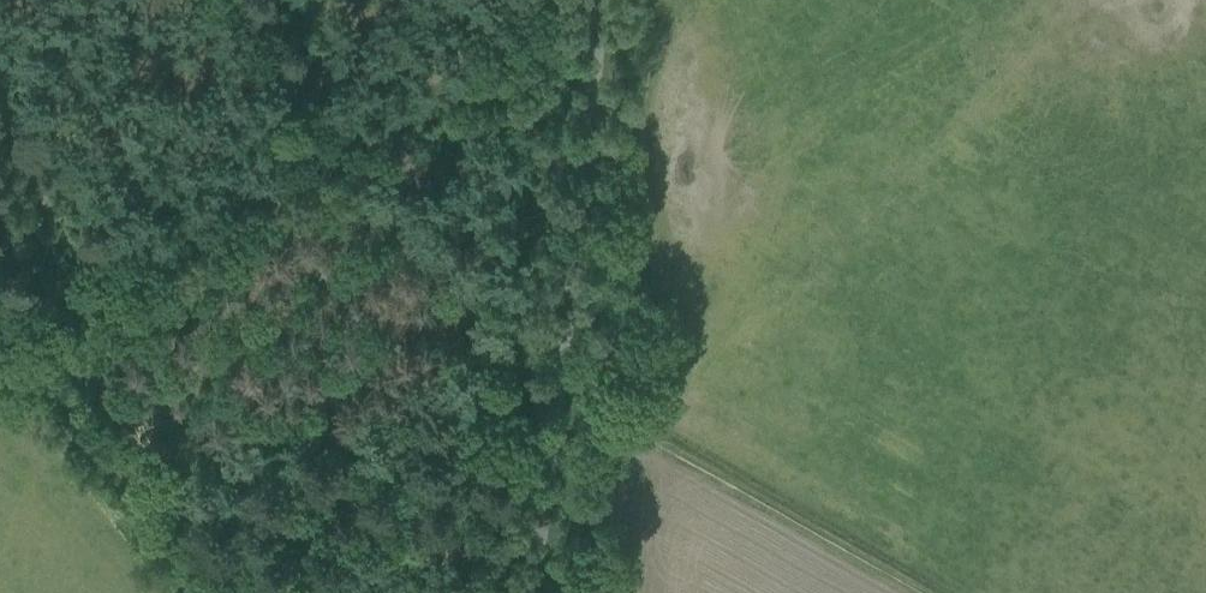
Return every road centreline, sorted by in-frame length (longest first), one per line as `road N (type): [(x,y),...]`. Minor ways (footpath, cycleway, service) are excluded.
road 1 (track): [(0,324),(545,0)]
road 2 (track): [(902,592),(601,417)]
road 3 (track): [(184,592),(0,349)]
road 4 (track): [(591,592),(601,417),(559,387)]
road 5 (track): [(238,0),(316,140)]

